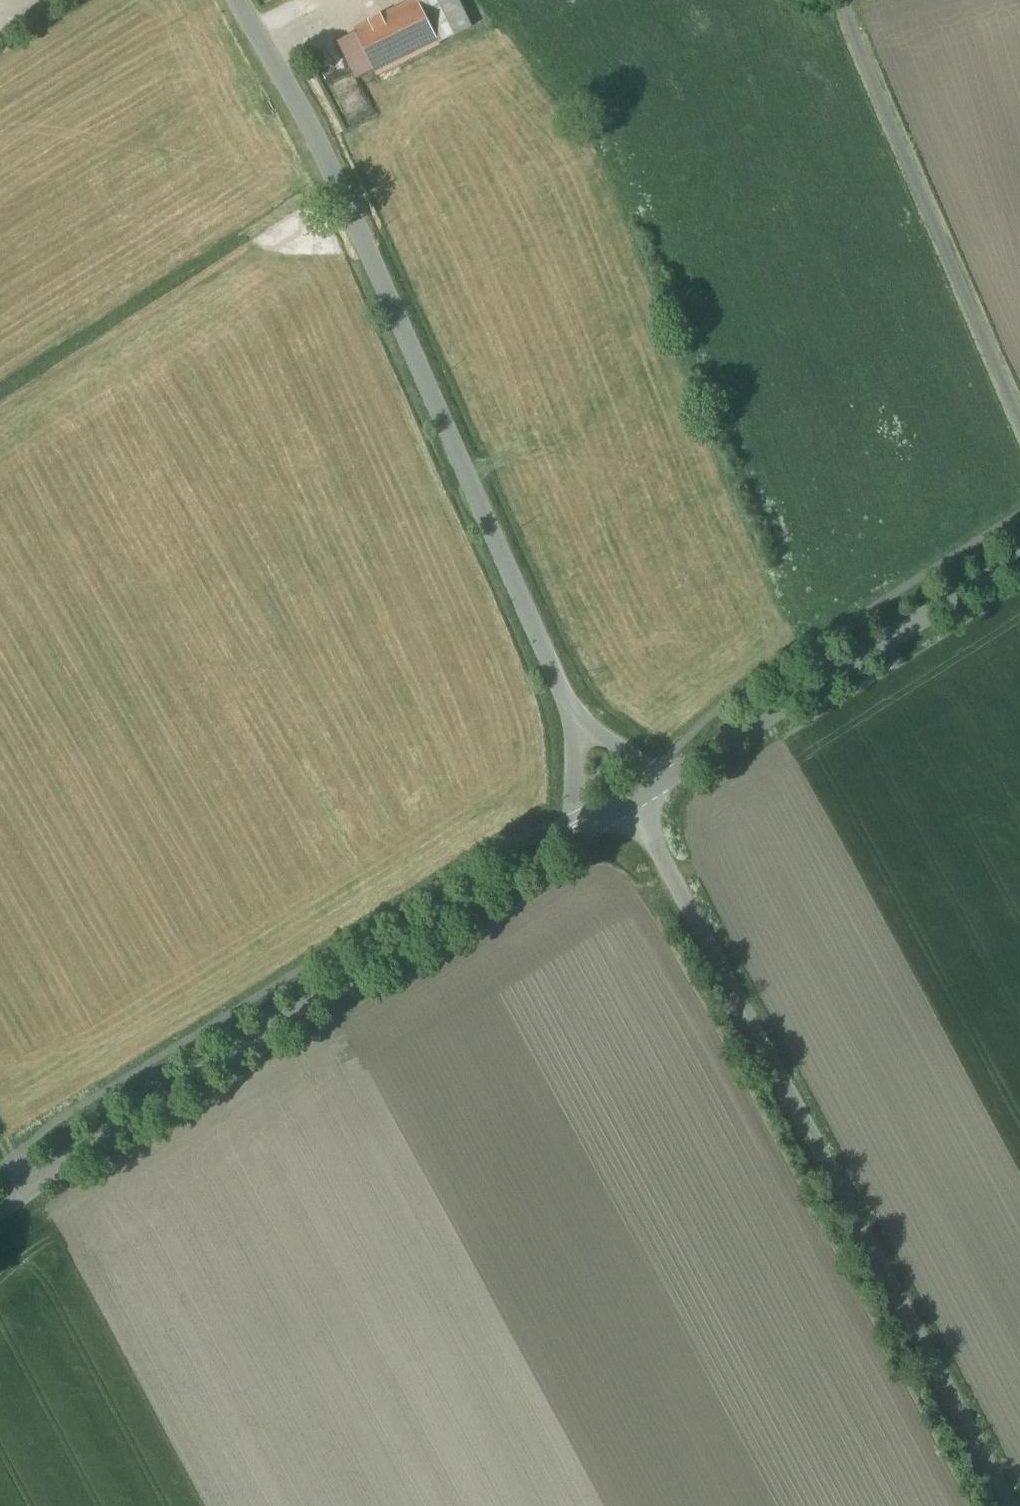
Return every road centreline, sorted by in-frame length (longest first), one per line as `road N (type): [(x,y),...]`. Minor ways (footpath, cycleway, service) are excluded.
road 1 (unclassified): [(1009,1505),(632,802)]
road 2 (unclassified): [(571,708),(344,199),(240,0)]
road 3 (tertiary): [(0,1212),(574,836)]
road 4 (unclassified): [(845,0),(1019,419)]
road 5 (tertiary): [(674,777),(1019,556)]
road 6 (unclassified): [(571,708),(574,836)]
road 7 (unclassified): [(674,777),(571,708)]

